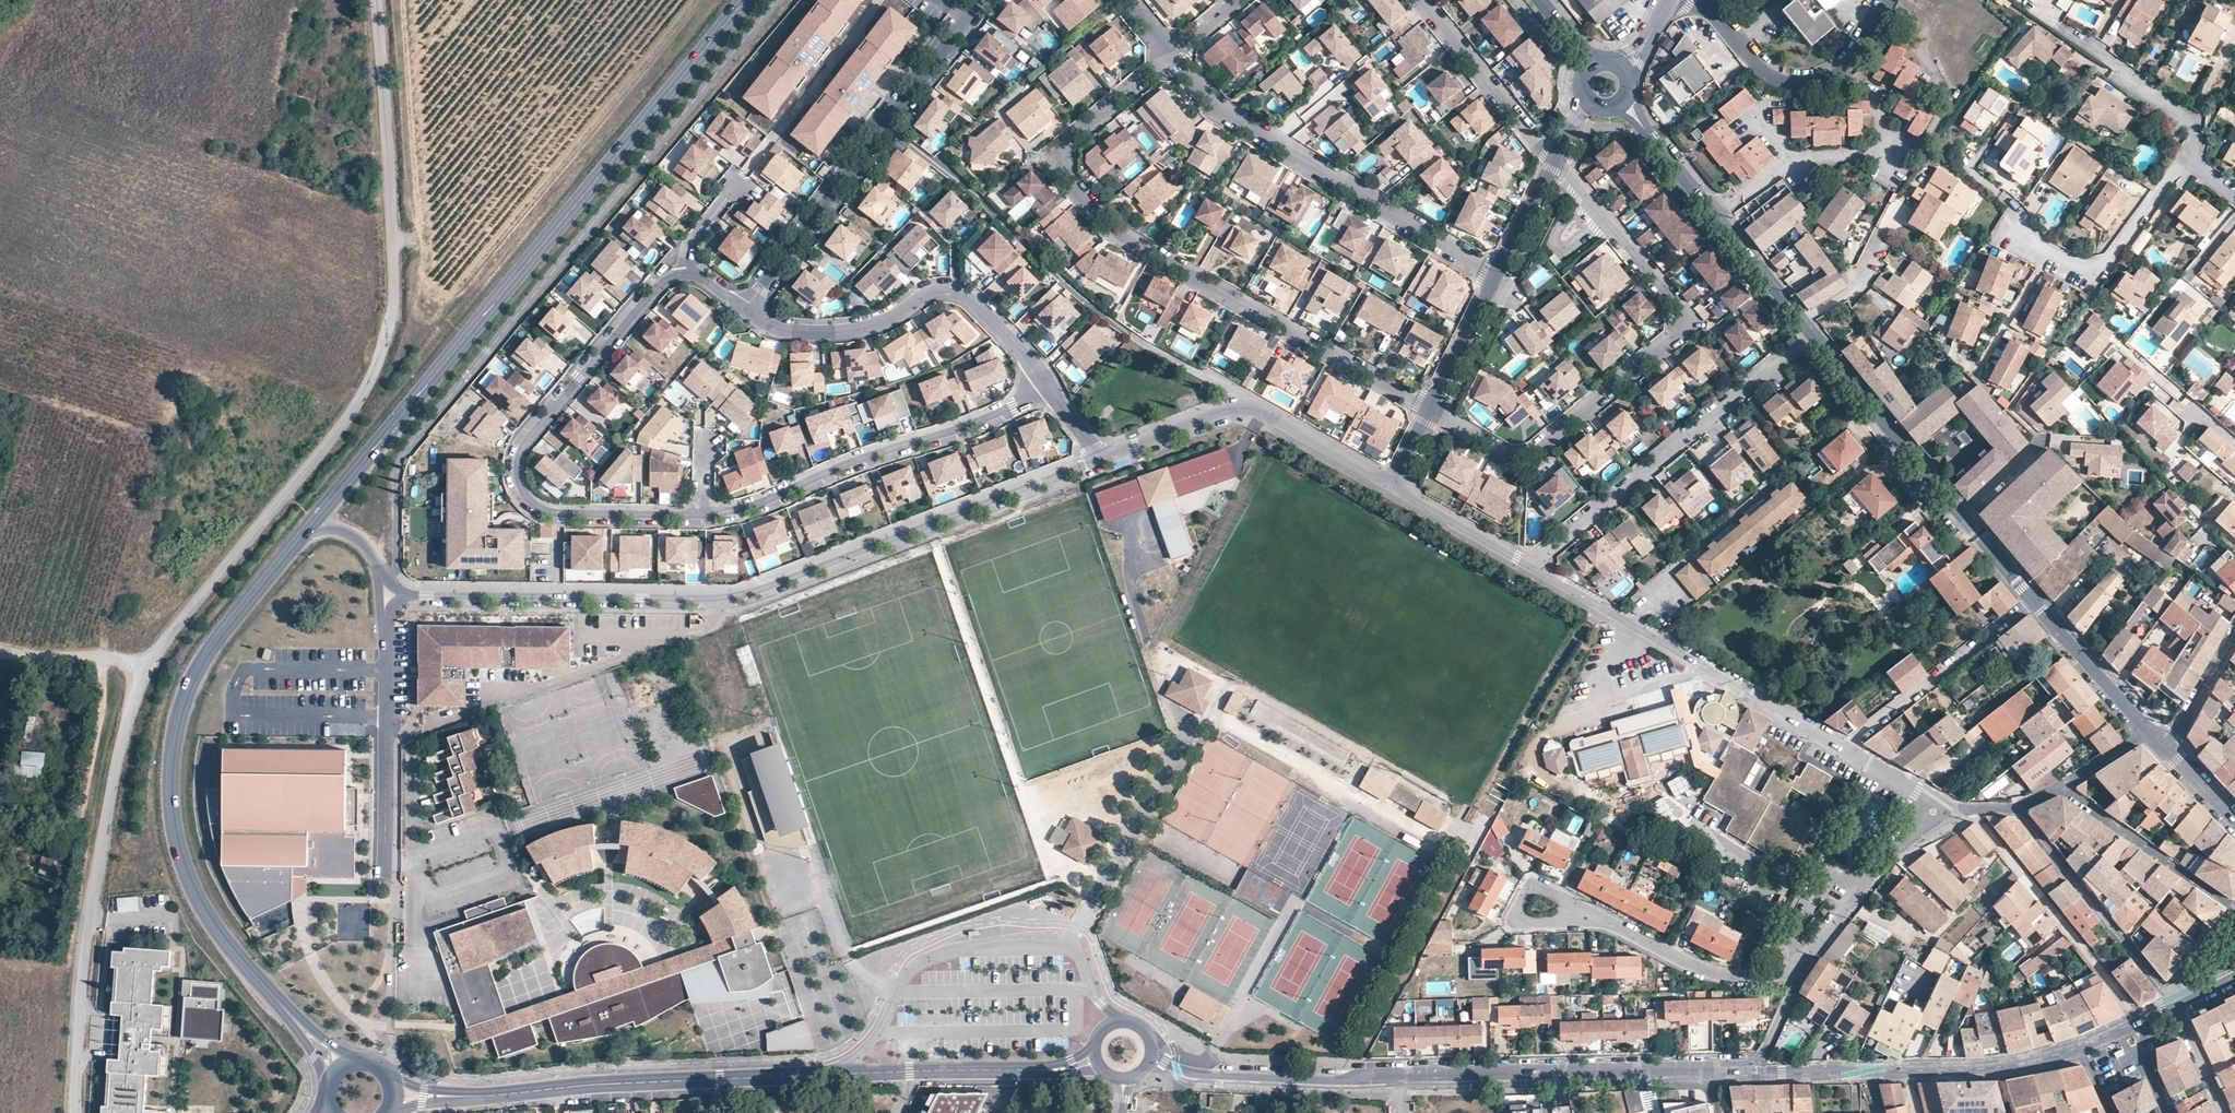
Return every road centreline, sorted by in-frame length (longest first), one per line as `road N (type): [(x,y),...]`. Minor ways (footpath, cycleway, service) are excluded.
road 1 (unclassified): [(70,1112),(78,958),(131,708),(182,618),(350,414),(372,379),(388,323),(394,267),(379,0)]
road 2 (residential): [(414,598),(736,601),(1108,460)]
road 3 (tertiary): [(309,528),(756,0)]
road 4 (tertiary): [(1063,1070),(720,1079),(445,1099)]
road 5 (residential): [(1432,410),(1113,231),(1067,177),(1068,142),(1171,53)]
road 6 (tertiary): [(1753,1072),(1338,1080),(1196,1073),(1153,1053)]
road 7 (tertiary): [(310,1036),(196,899),(170,810),(176,733),(199,667),(309,528)]
road 8 (residential): [(1553,161),(1678,307),(1676,335),(1522,462),(1432,410)]
road 9 (residential): [(683,276),(654,289),(530,437),(516,471),(535,506),(563,515),(702,514)]
road 10 (residential): [(1171,53),(1219,109),(1498,278)]
road 11 (residential): [(983,0),(745,309)]
road 12 (residential): [(702,514),(764,500),(867,456),(981,420),(1043,379)]
road 13 (residential): [(1530,566),(1846,750)]
road 14 (residential): [(1810,331),(1530,566)]
road 15 (residential): [(1043,379),(959,292),(936,291),(881,323),(810,333),(774,330),(745,309)]
road 16 (tertiary): [(2082,1049),(2001,1072),(1753,1072)]
road 17 (residential): [(1108,460),(1251,406),(1392,488)]
road 18 (tertiary): [(1623,101),(1810,331)]
road 19 (residential): [(1969,809),(2137,1023)]
road 20 (residential): [(386,872),(384,616)]
road 21 (residential): [(1706,0),(1757,62),(1780,78),(1809,81),(1855,52),(1886,0)]
road 22 (residential): [(2174,1005),(2016,809)]
road 23 (residential): [(2014,218),(2033,250),(2074,271),(2108,262),(2185,156)]
road 24 (tertiary): [(1810,331),(1964,514)]
road 25 (residential): [(1846,750),(2032,600)]
road 26 (residential): [(1801,972),(1725,978),(1596,917)]
road 27 (residential): [(2234,909),(2061,786)]
road 28 (residential): [(1801,972),(1892,853),(1933,812)]
road 29 (residential): [(1422,0),(1553,161)]
road 30 (residential): [(2185,156),(2199,136),(2197,119),(2063,27)]
road 31 (tertiary): [(2032,600),(2149,731)]
road 32 (residential): [(1392,488),(1530,566)]
road 33 (track): [(0,657),(150,666)]
road 34 (residential): [(1498,278),(1432,410)]
road 35 (residential): [(2166,749),(2234,637)]
road 36 (residential): [(1553,161),(1498,278)]
road 37 (residential): [(1596,917),(1530,889),(1517,908),(1521,921),(1532,923)]

